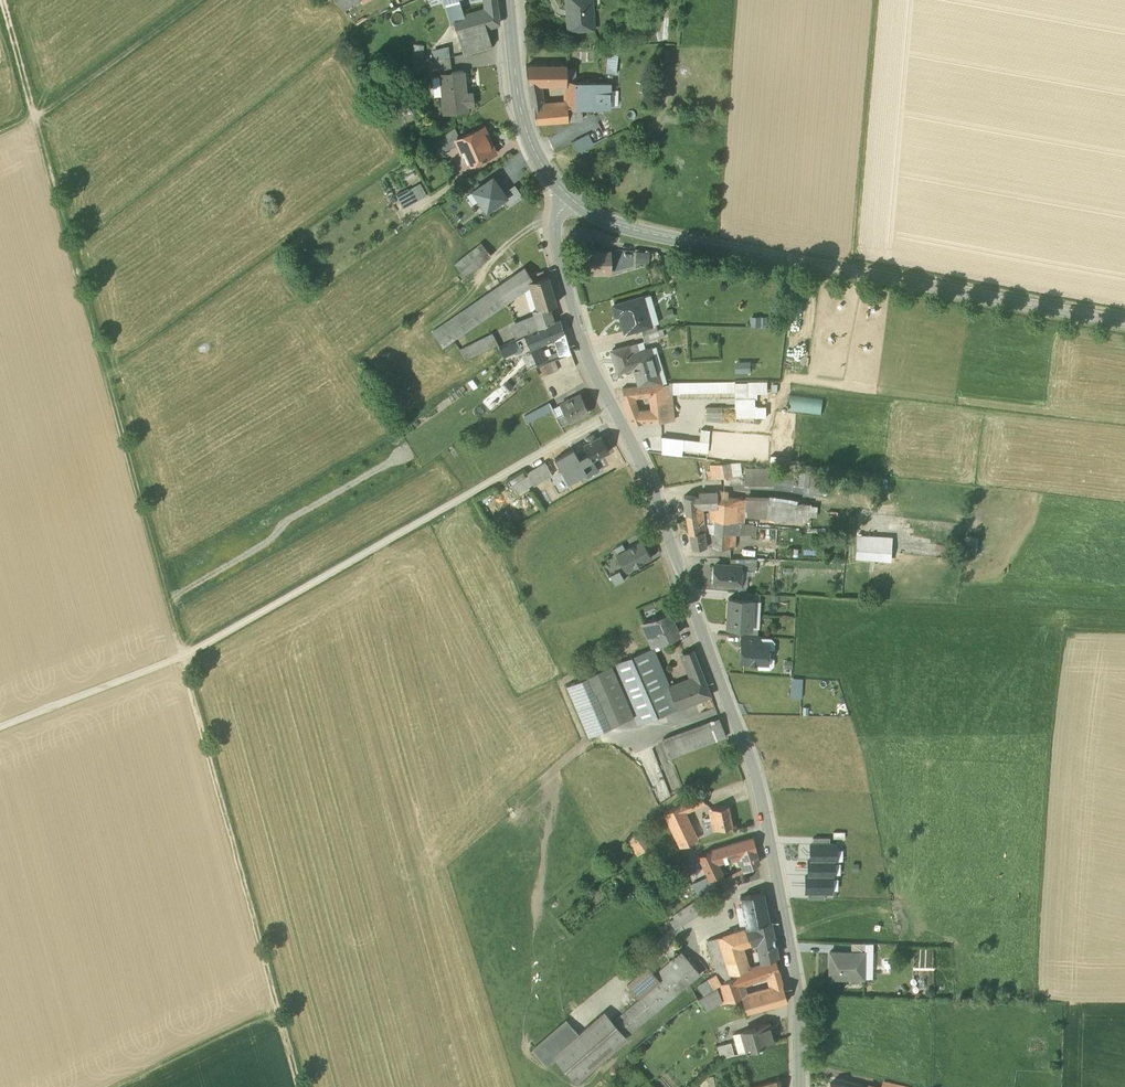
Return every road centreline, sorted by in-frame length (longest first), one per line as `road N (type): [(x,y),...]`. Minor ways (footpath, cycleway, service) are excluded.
road 1 (track): [(300,1086),(2,0)]
road 2 (residential): [(801,1086),(802,1003),(756,774),(644,465),(573,311),(555,221),(573,202)]
road 3 (track): [(616,412),(182,658),(0,728)]
road 4 (tertiary): [(1124,321),(654,235),(573,202)]
road 5 (track): [(859,273),(875,0)]
road 6 (track): [(200,0),(50,109),(0,132)]
road 7 (tertiary): [(573,202),(527,134),(508,0)]
road 8 (track): [(278,1006),(113,1086)]

